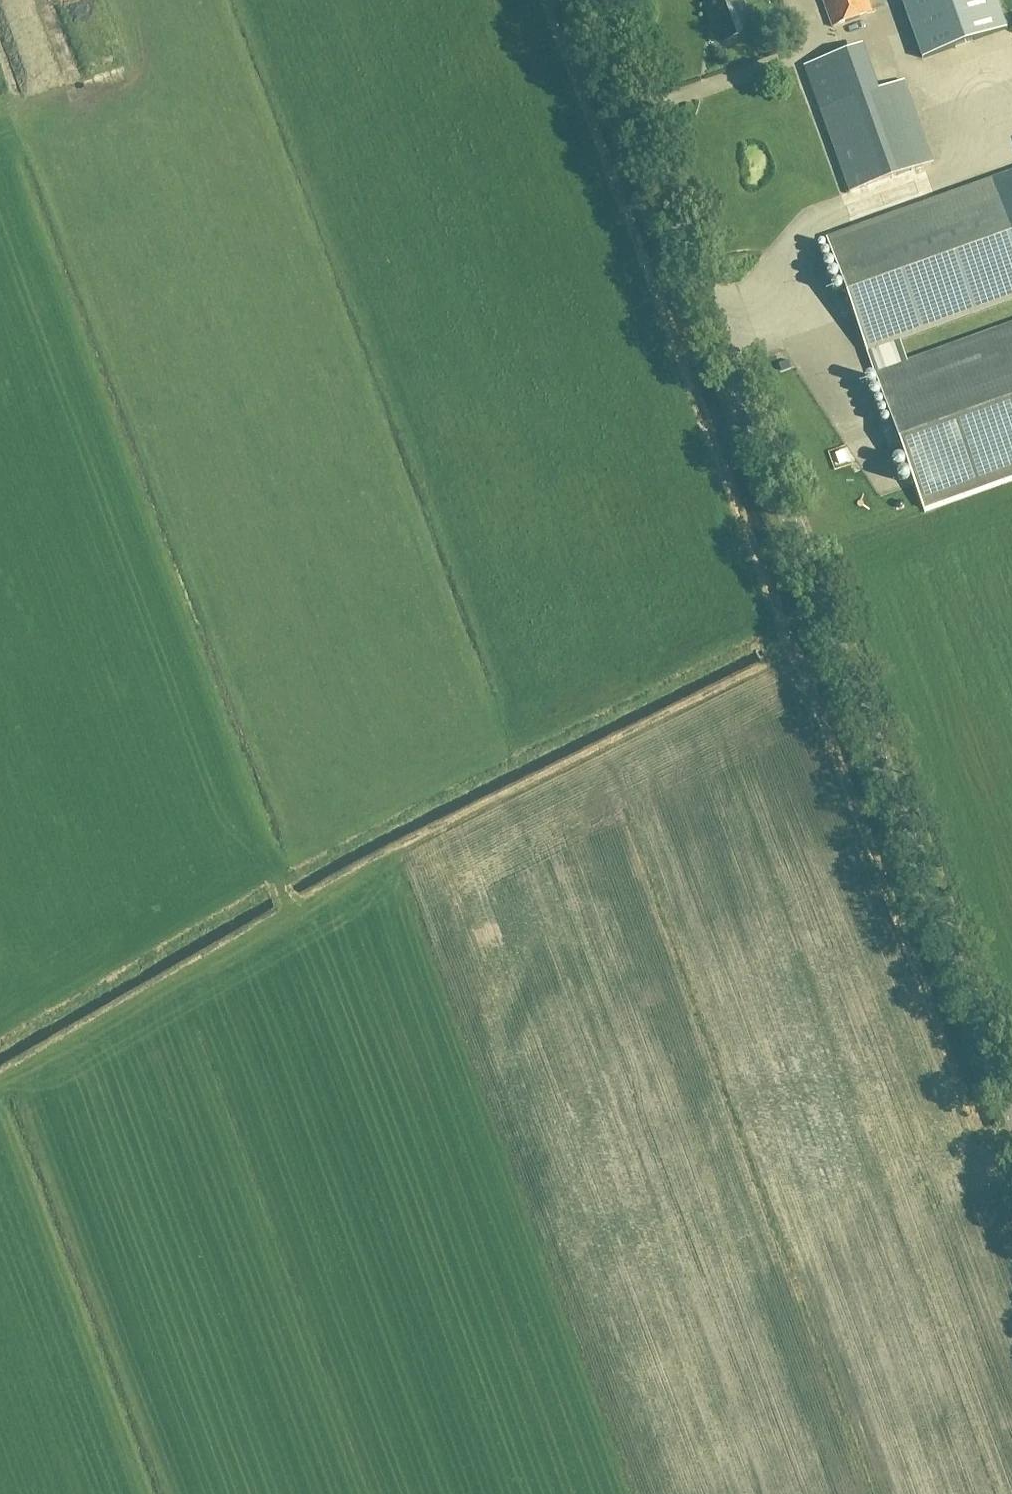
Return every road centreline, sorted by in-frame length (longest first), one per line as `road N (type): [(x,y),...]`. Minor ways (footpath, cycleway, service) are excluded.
road 1 (unclassified): [(1011,1106),(597,0)]

